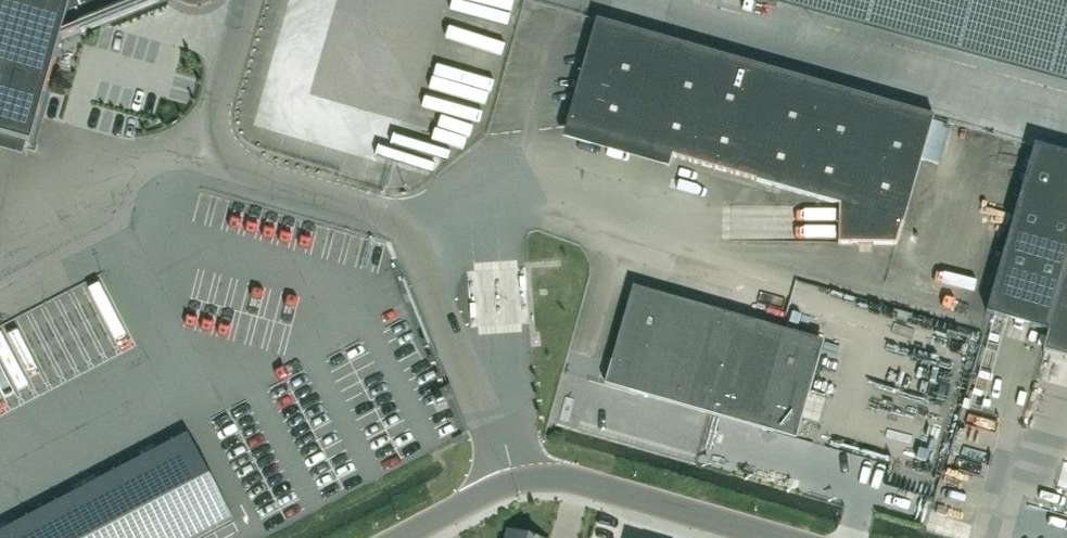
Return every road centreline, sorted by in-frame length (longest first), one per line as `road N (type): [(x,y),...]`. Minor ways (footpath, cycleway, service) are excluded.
road 1 (unclassified): [(394,537),(505,480),(543,479),(765,537)]

